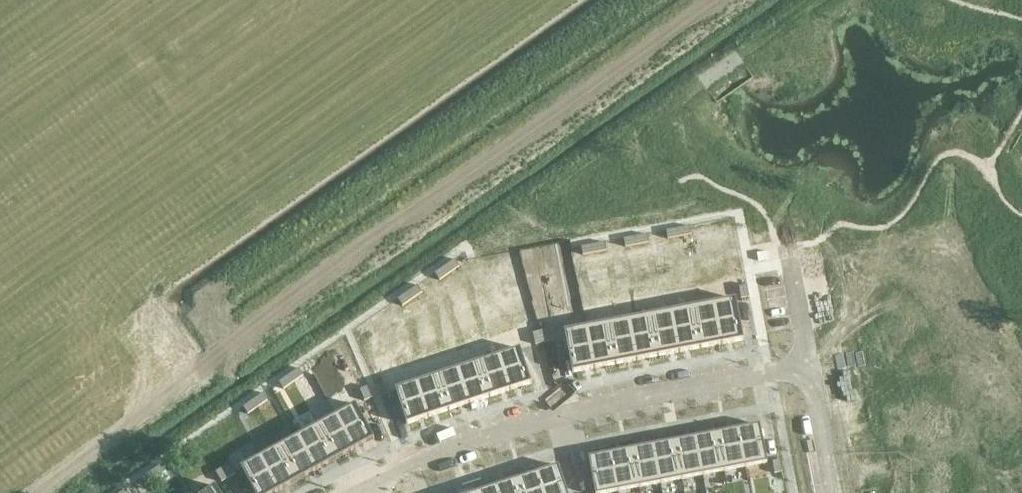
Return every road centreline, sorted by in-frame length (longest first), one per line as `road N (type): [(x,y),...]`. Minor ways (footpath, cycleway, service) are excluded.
road 1 (unclassified): [(716,0),(36,492)]
road 2 (residential): [(807,367),(567,416),(356,492)]
road 3 (residential): [(1021,479),(939,372),(898,283),(865,271),(794,289)]
road 4 (residential): [(831,492),(807,367)]

